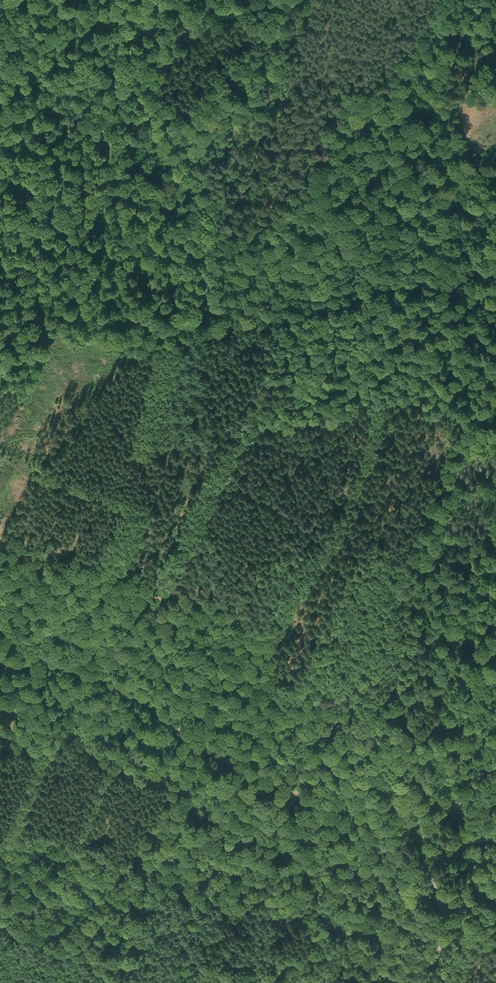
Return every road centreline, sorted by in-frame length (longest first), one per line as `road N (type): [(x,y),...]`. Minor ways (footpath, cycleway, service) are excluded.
road 1 (track): [(0,282),(88,289),(155,330),(190,339),(287,322),(398,289),(465,302),(495,326)]
road 2 (track): [(0,660),(99,674),(239,764),(417,842)]
road 3 (track): [(417,842),(384,879),(228,902),(136,882),(81,848)]

